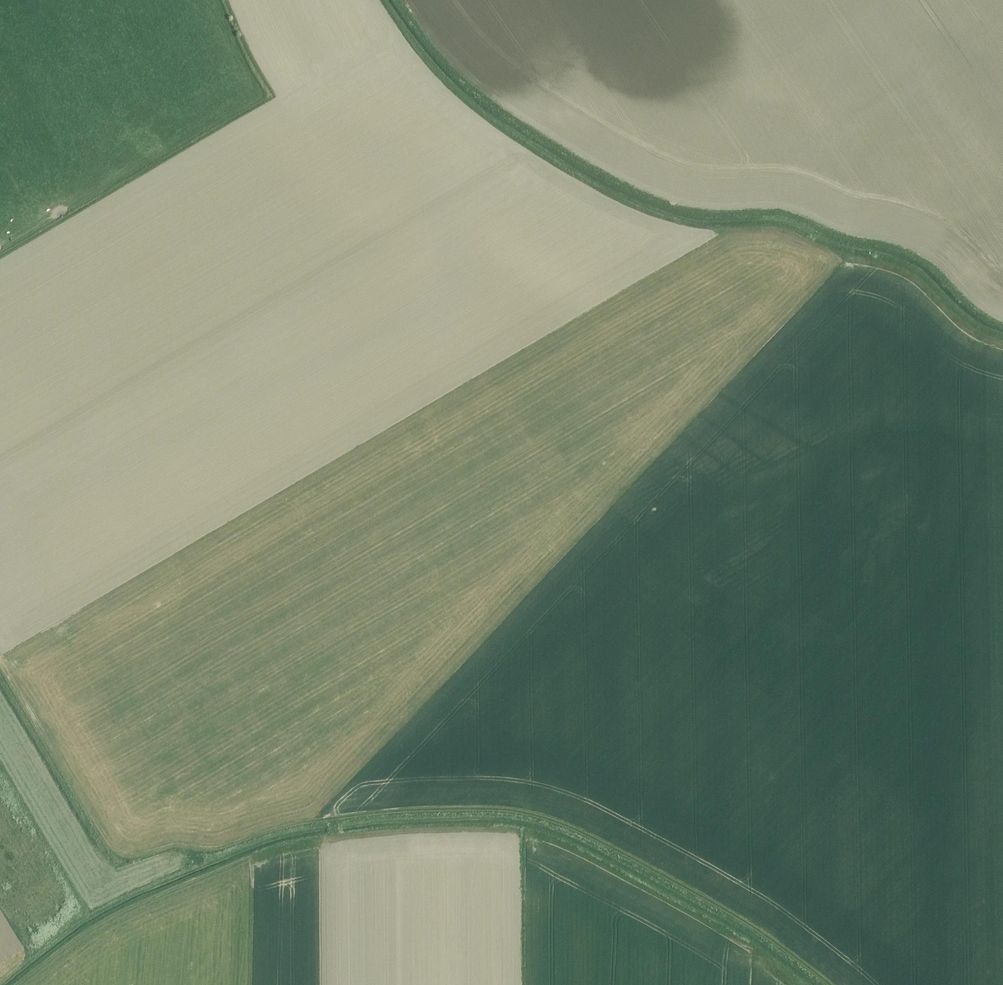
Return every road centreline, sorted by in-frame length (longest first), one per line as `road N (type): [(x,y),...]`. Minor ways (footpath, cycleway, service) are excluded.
road 1 (track): [(0,658),(119,855),(170,845),(218,852),(352,817),(511,812),(576,830),(712,900),(833,984)]

